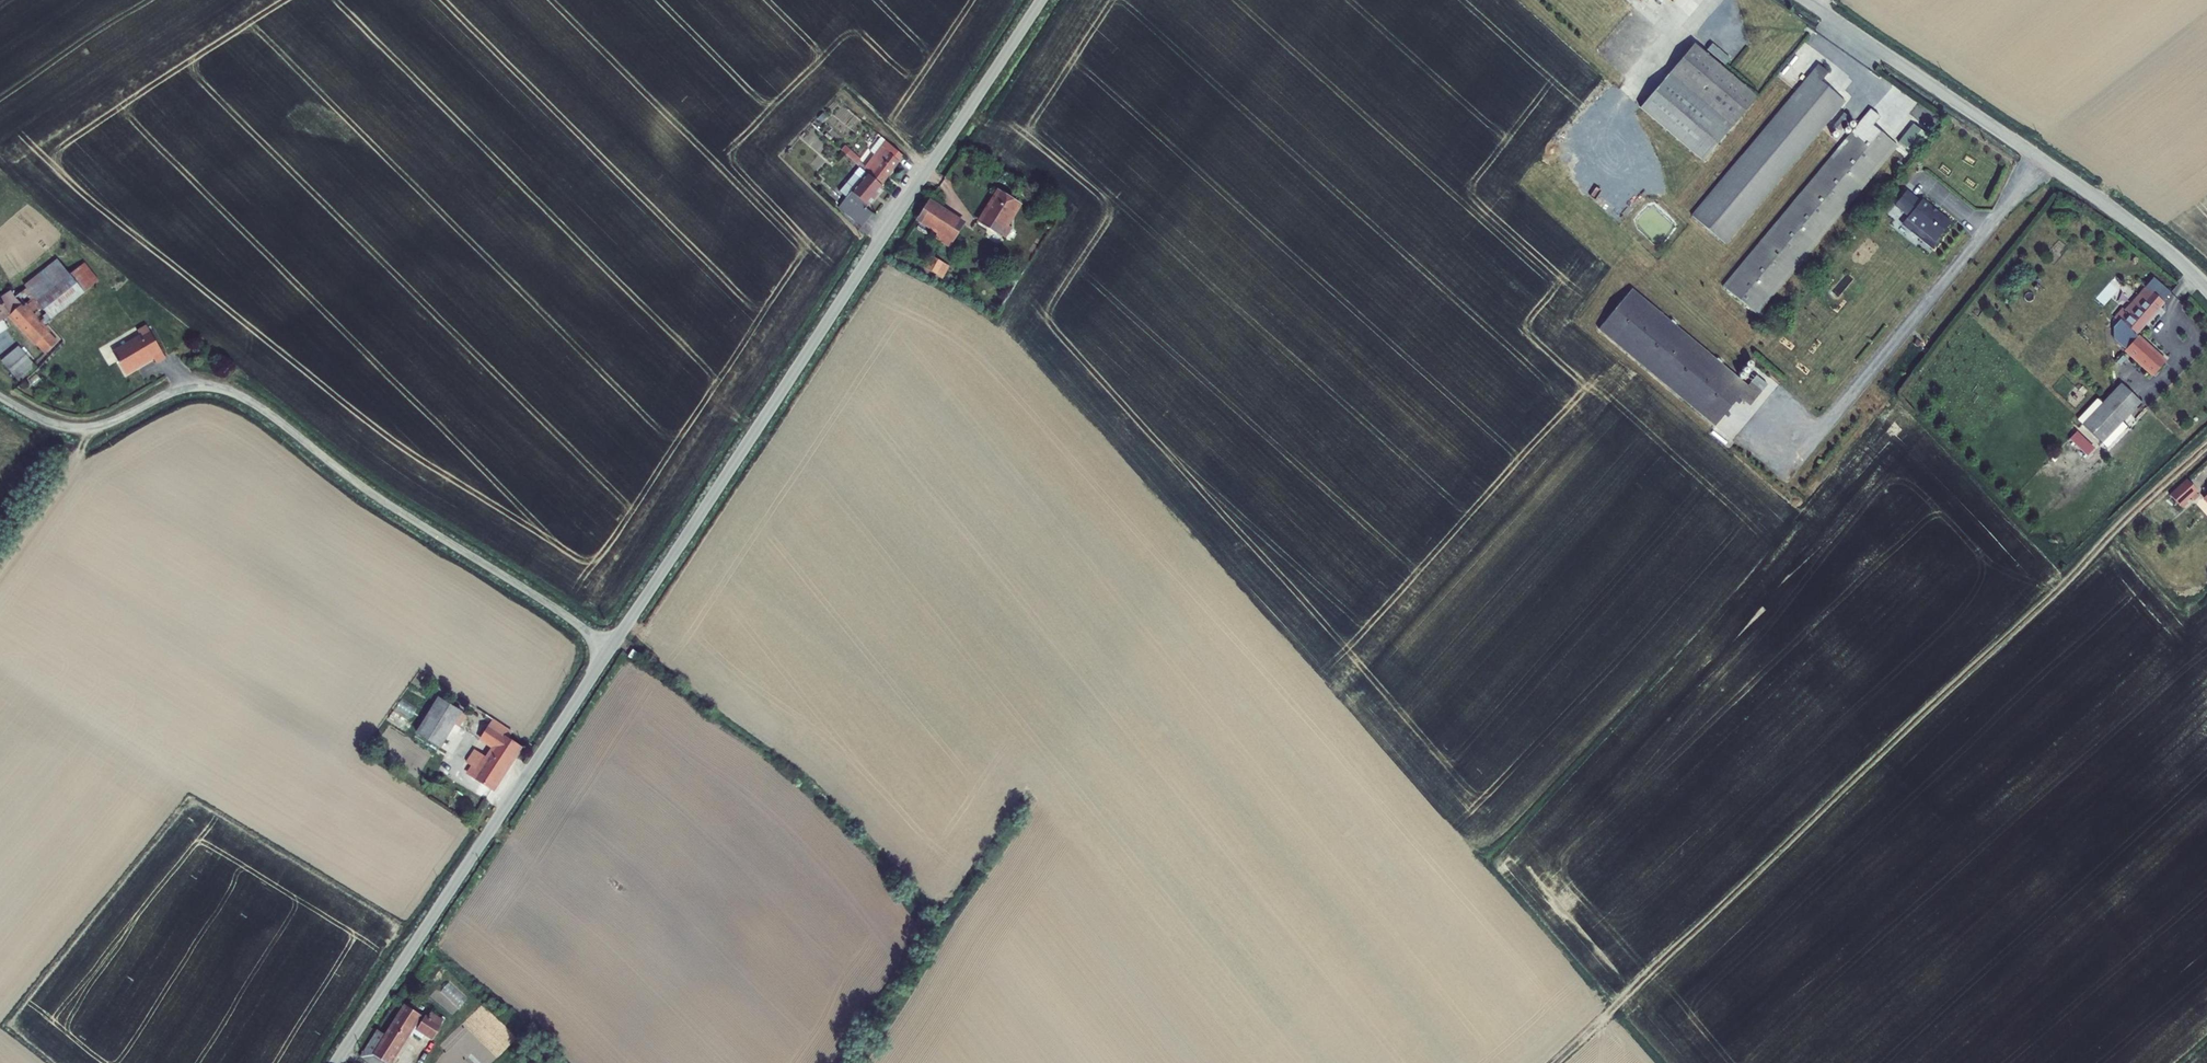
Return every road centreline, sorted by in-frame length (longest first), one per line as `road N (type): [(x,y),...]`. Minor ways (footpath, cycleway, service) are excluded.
road 1 (unclassified): [(1041,0),(611,648)]
road 2 (unclassified): [(0,396),(48,422),(86,428),(189,387),(234,392),(611,648)]
road 3 (unclassified): [(611,648),(336,1062)]
road 4 (tertiary): [(2206,287),(2079,185),(1806,0)]

